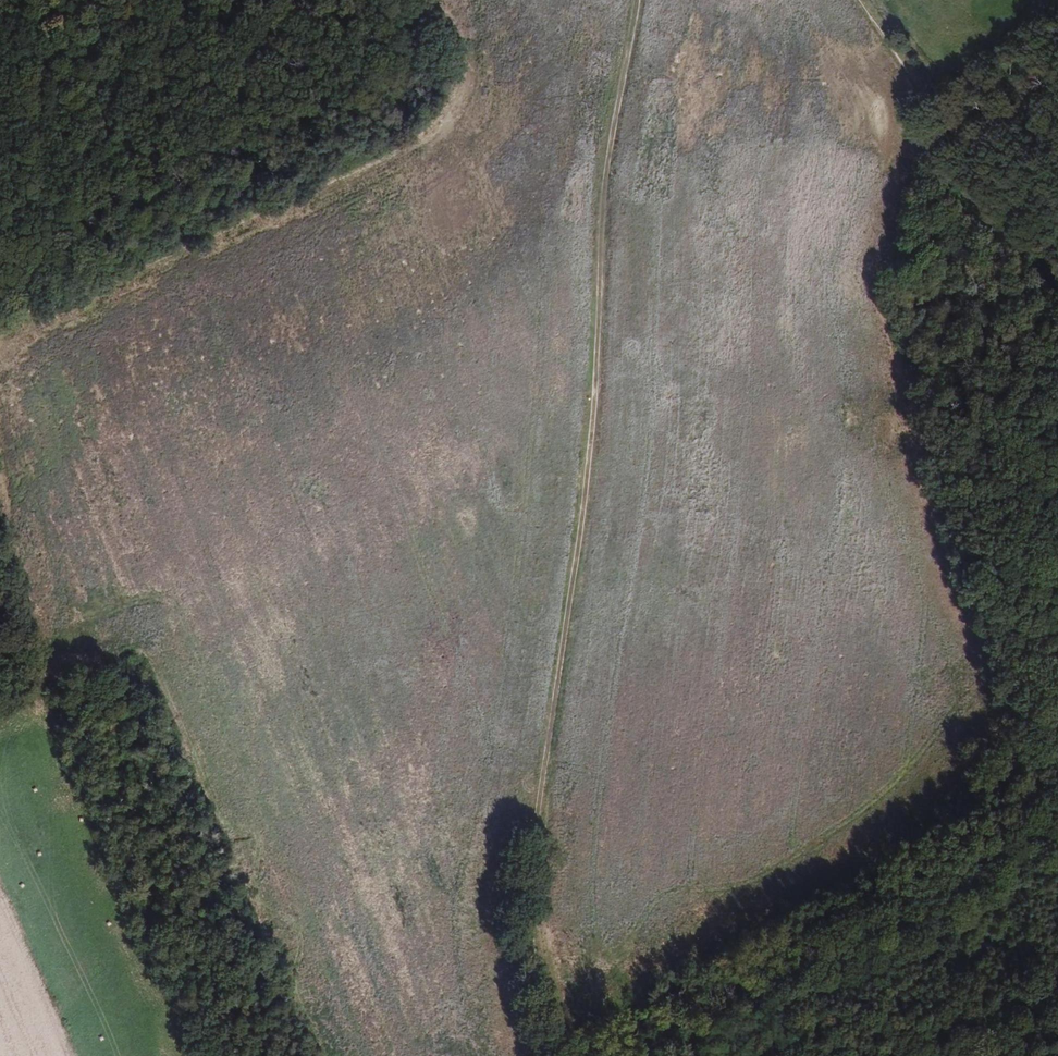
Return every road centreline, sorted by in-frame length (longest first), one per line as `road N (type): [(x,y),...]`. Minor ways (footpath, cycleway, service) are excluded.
road 1 (track): [(550,1055),(513,919),(595,392),(604,197),(639,0)]
road 2 (track): [(860,0),(1004,173),(1057,203)]

